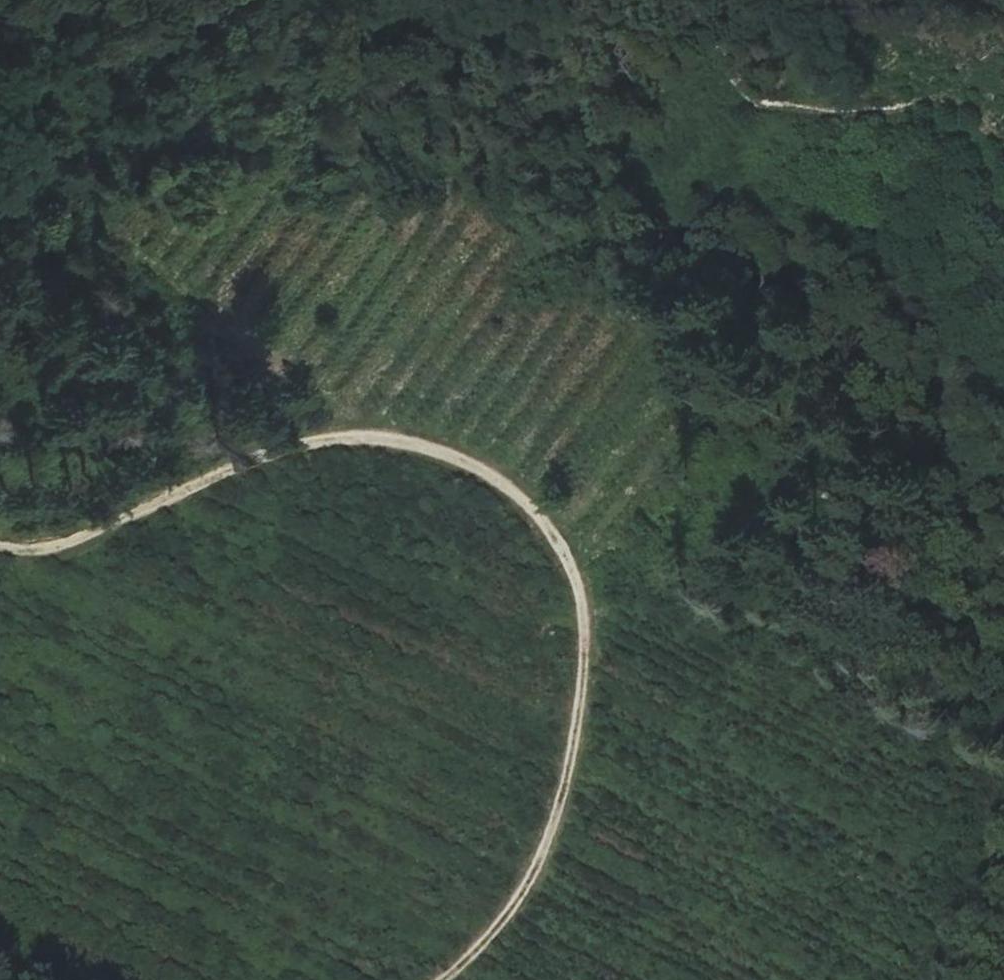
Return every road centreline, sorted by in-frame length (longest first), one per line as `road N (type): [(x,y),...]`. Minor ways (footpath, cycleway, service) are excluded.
road 1 (track): [(0,545),(61,544),(332,440),(434,451),(502,480),(560,539),(585,640),(570,759),(543,854),(496,931),(433,979)]

